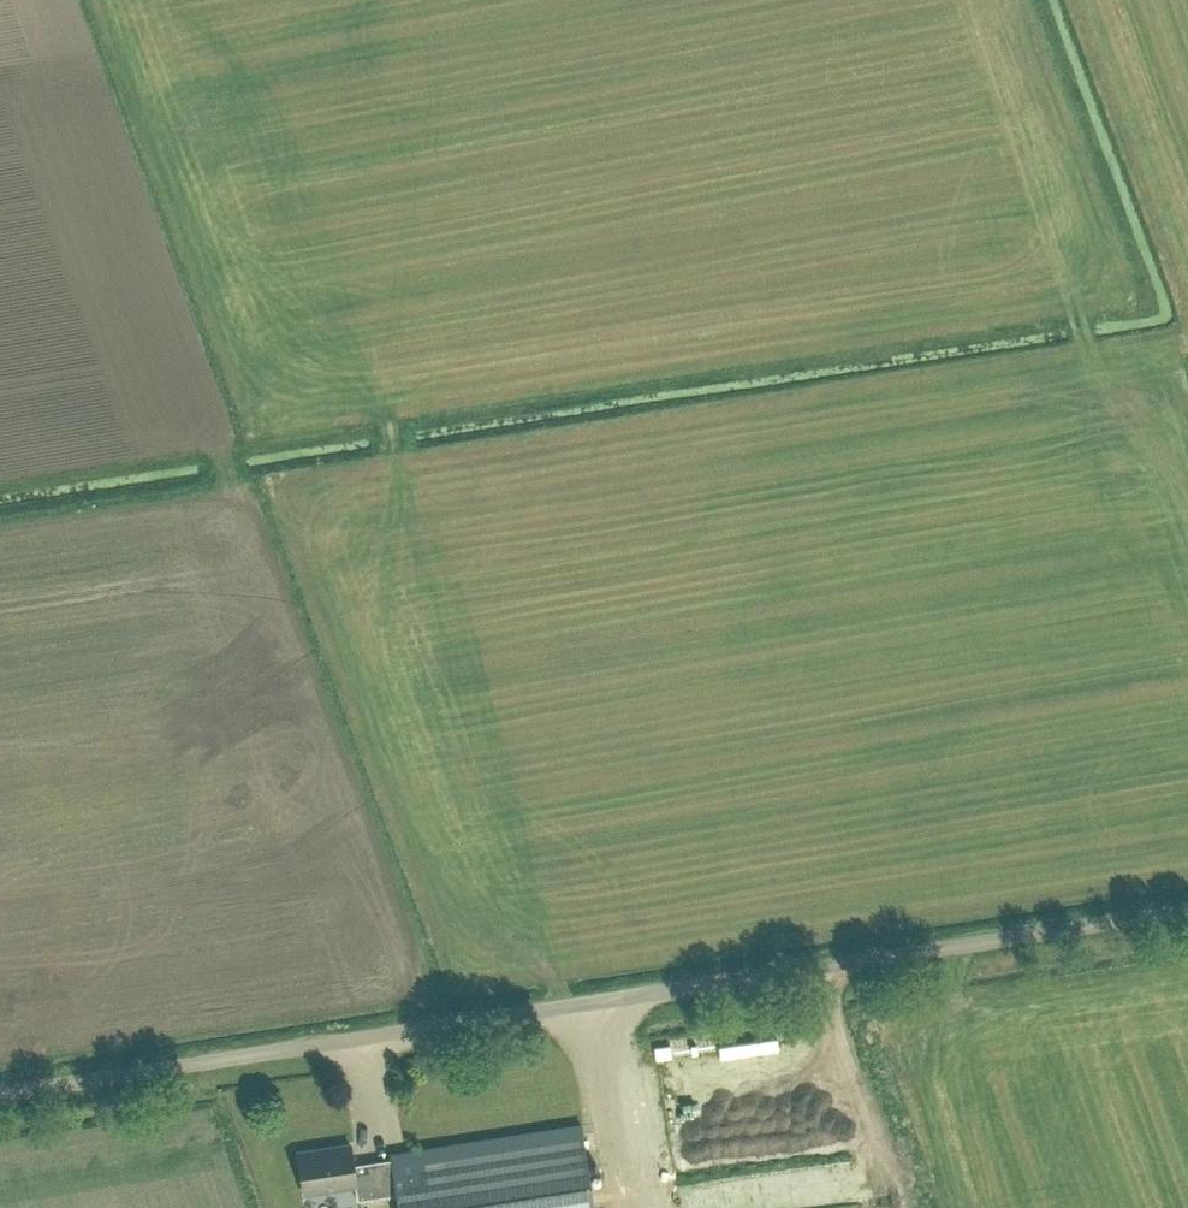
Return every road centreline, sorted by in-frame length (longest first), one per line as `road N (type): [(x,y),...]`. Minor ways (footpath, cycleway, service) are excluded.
road 1 (unclassified): [(1187,908),(0,1091)]

